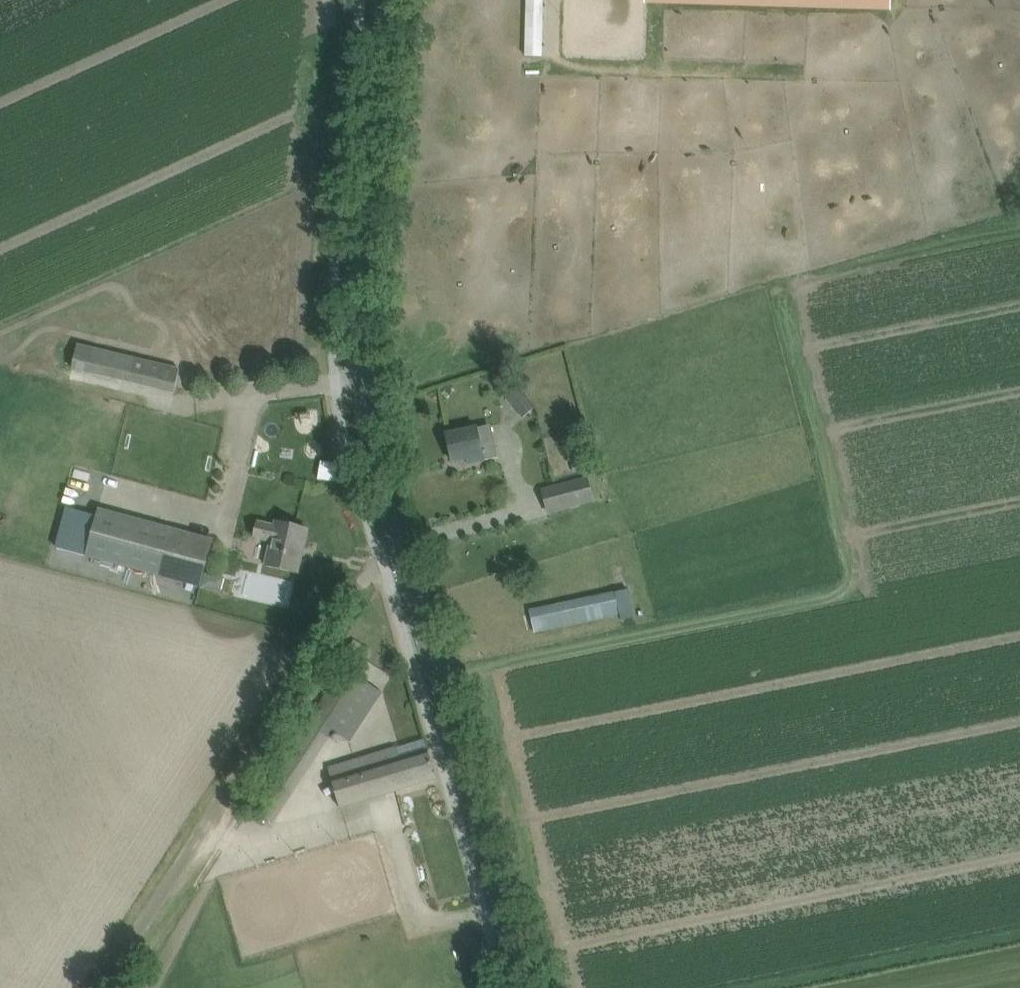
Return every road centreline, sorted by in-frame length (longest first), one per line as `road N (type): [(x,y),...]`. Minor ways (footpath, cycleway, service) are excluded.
road 1 (tertiary): [(528,987),(405,558),(364,349),(391,0)]
road 2 (track): [(103,987),(360,583),(385,564)]

